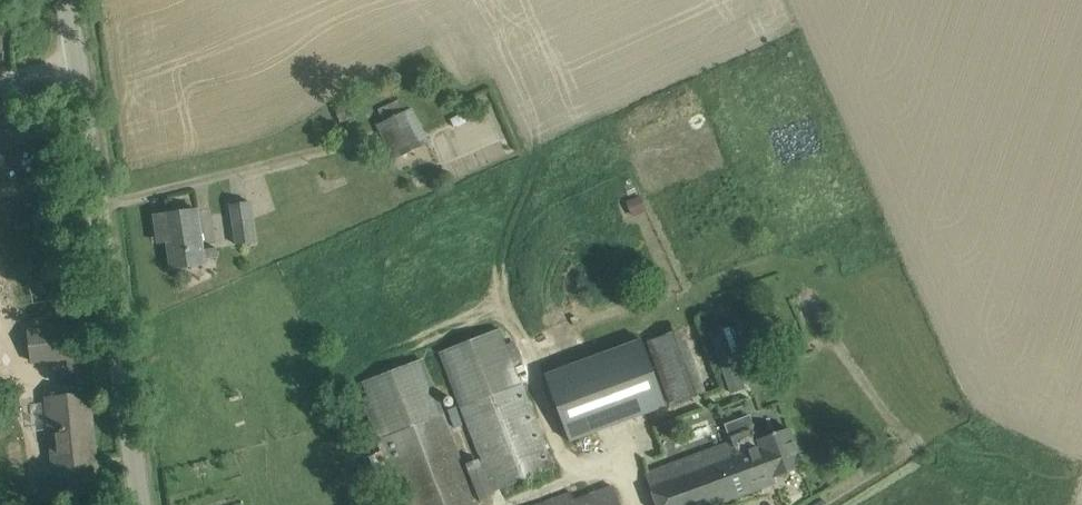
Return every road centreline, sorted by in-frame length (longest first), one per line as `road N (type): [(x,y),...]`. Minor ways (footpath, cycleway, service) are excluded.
road 1 (unclassified): [(142,504),(70,0)]
road 2 (track): [(820,504),(1081,340)]

